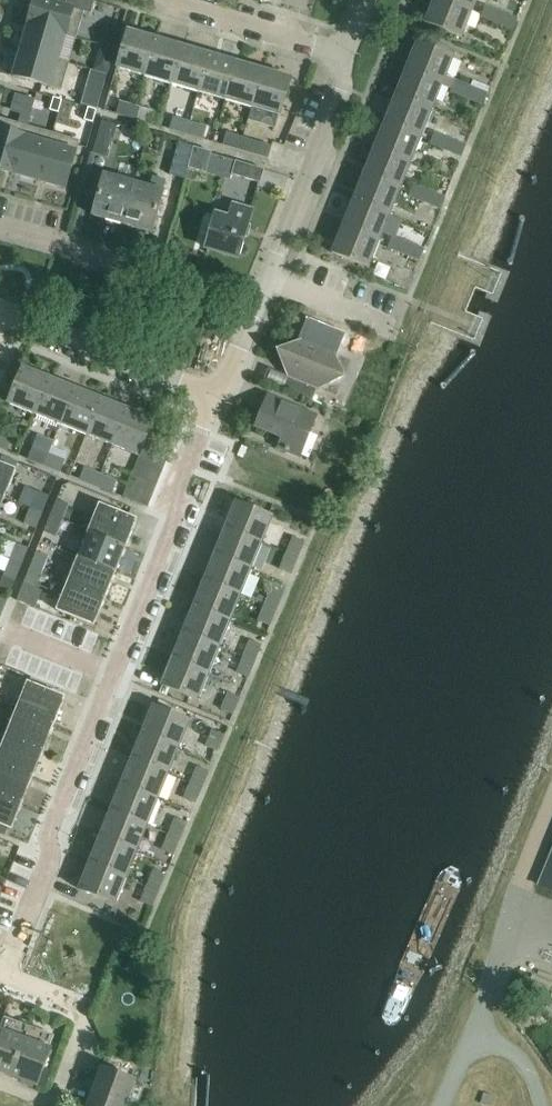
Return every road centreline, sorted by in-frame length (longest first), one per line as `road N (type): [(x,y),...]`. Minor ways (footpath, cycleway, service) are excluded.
road 1 (residential): [(3,977),(119,675)]
road 2 (residential): [(119,675),(172,516),(177,478),(210,400)]
road 3 (residential): [(258,299),(0,226)]
road 4 (residential): [(258,299),(340,95),(348,57)]
road 5 (residential): [(0,313),(210,400)]
road 6 (residential): [(348,57),(180,0)]
road 7 (residential): [(86,1010),(51,1102),(0,1083)]
road 8 (residential): [(119,675),(4,629)]

